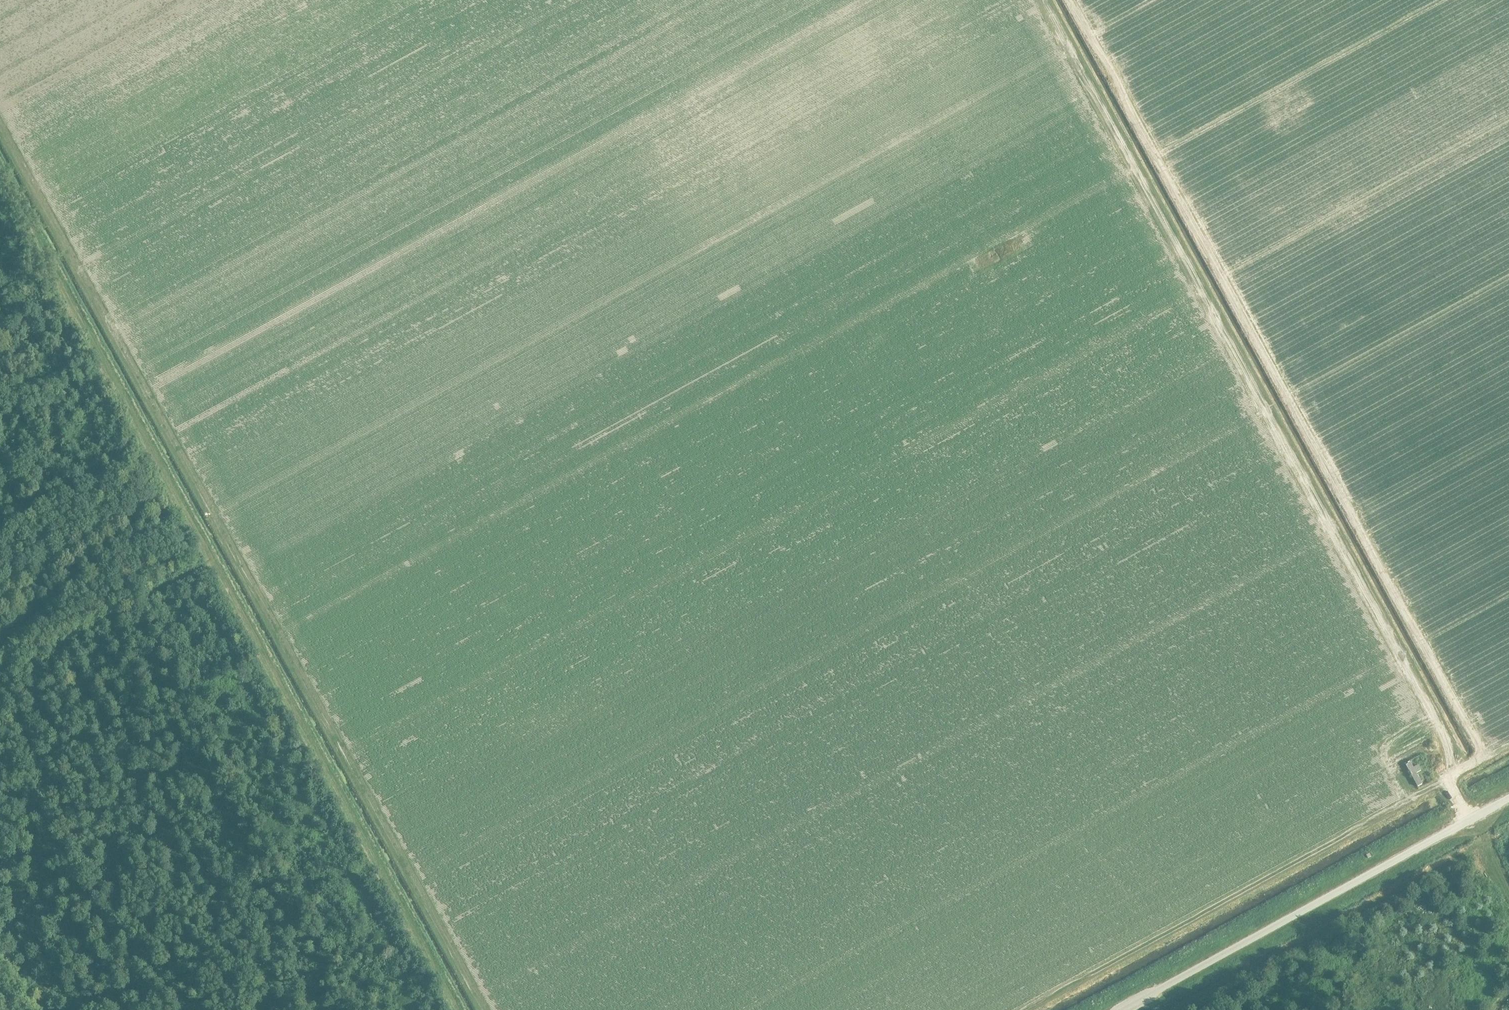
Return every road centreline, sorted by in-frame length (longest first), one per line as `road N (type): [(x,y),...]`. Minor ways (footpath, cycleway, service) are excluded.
road 1 (track): [(457,1009),(60,287)]
road 2 (unclassified): [(1123,1009),(1508,800)]

